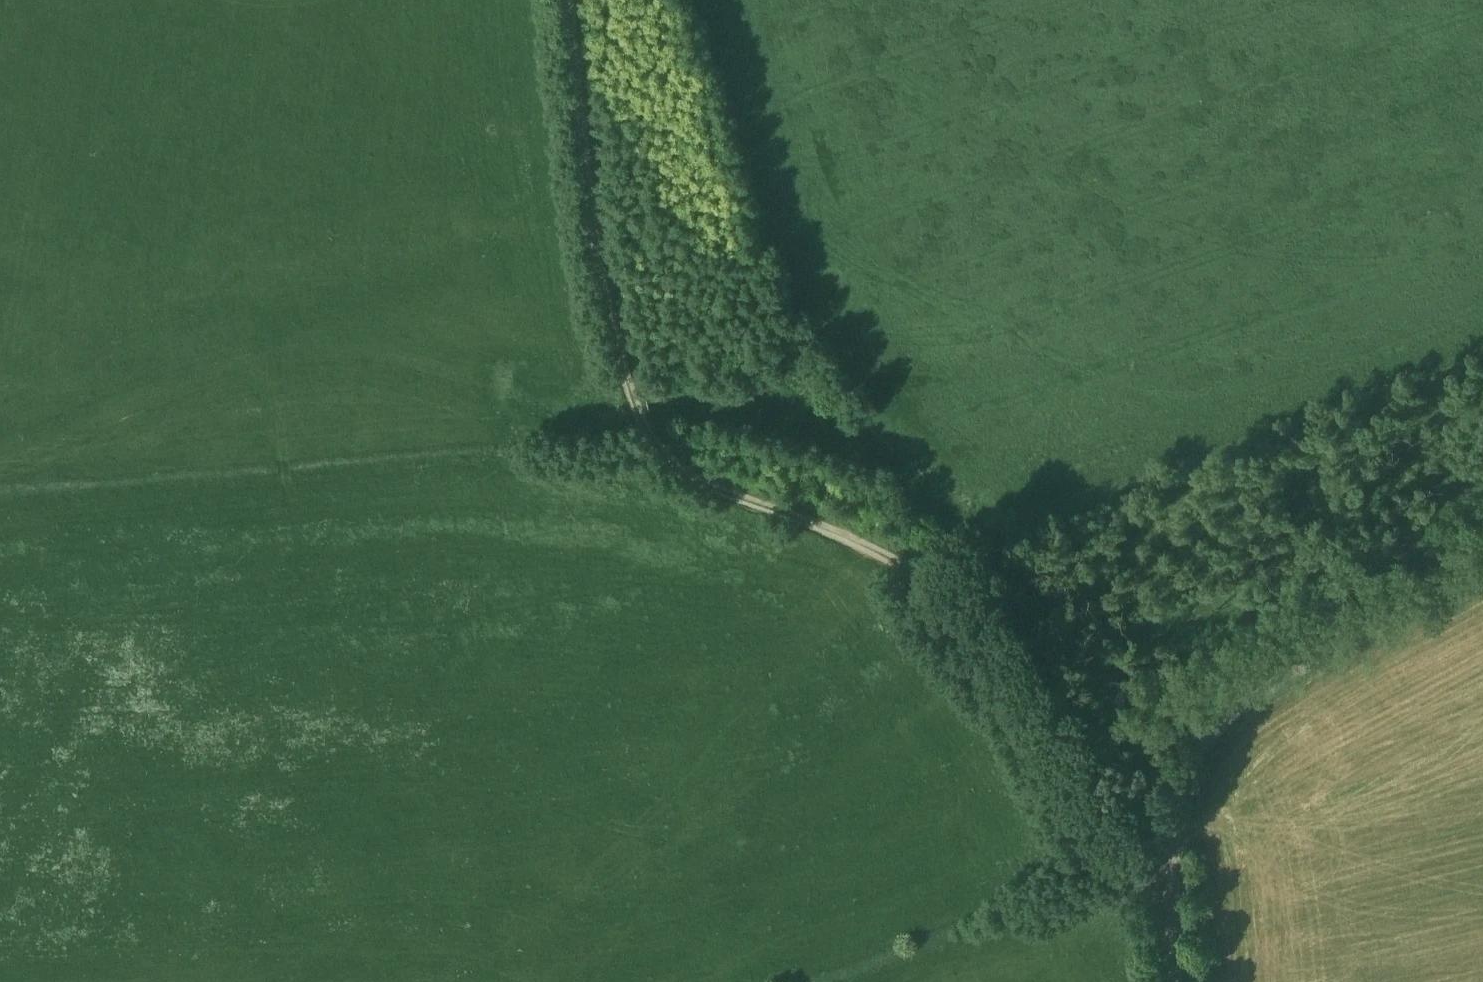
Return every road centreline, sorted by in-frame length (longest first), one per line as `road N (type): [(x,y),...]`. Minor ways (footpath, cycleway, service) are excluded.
road 1 (track): [(1167,891),(1116,851),(928,573),(859,535),(785,516),(713,478),(650,397),(620,349),(564,0)]
road 2 (track): [(1482,568),(1253,699),(1200,752),(1177,803),(1167,891),(1173,981)]

